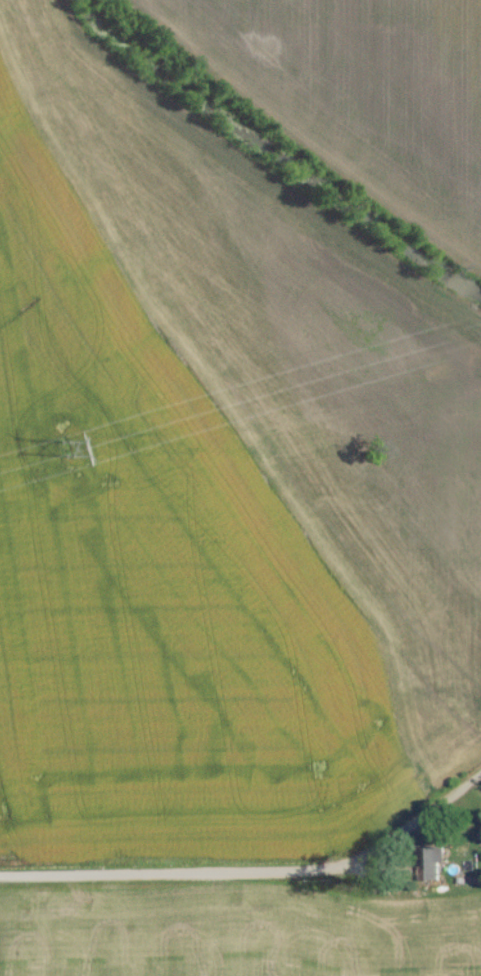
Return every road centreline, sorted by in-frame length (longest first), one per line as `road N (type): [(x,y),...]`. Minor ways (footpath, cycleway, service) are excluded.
road 1 (residential): [(0,876),(306,876),(372,865),(480,780)]

